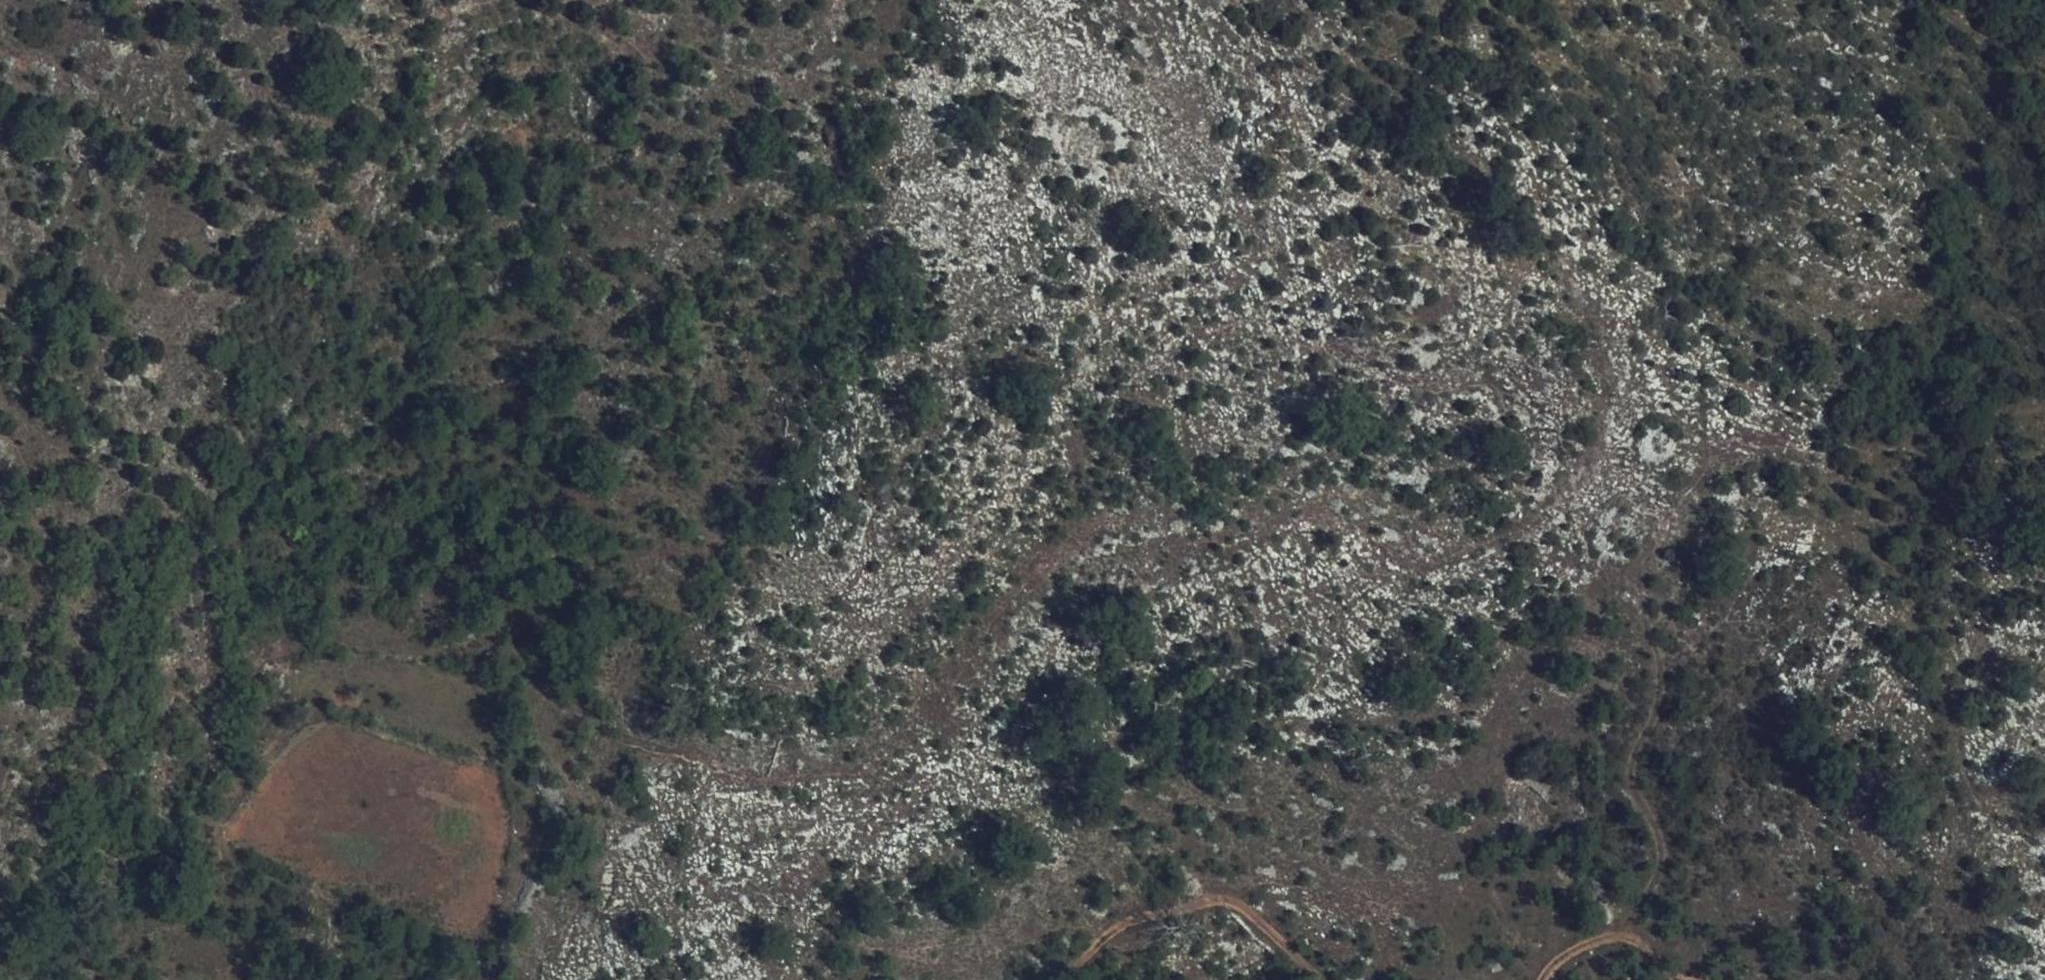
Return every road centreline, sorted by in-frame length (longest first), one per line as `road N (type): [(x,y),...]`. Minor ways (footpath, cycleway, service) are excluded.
road 1 (track): [(1637,945),(1664,862),(1656,827),(1630,787),(1658,682),(1645,585),(1661,532),(1687,488)]
road 2 (track): [(1327,979),(1236,901),(1207,899),(1127,921),(1072,979)]
road 3 (track): [(1707,979),(1617,936),(1581,948),(1547,979)]

